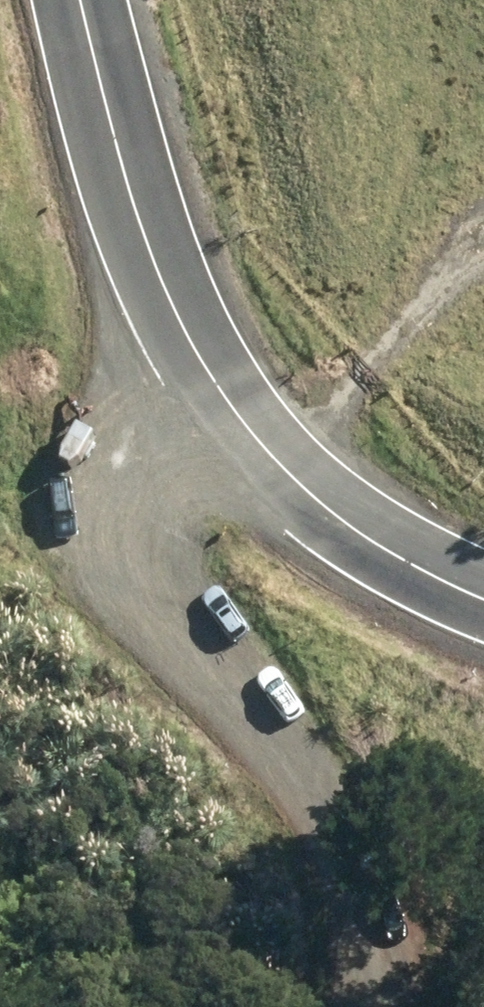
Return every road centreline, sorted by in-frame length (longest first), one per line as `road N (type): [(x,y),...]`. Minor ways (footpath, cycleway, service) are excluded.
road 1 (tertiary): [(483,624),(440,617),(191,398),(55,0)]
road 2 (track): [(191,398),(130,450),(118,543),(333,821),(380,962),(377,1006)]

